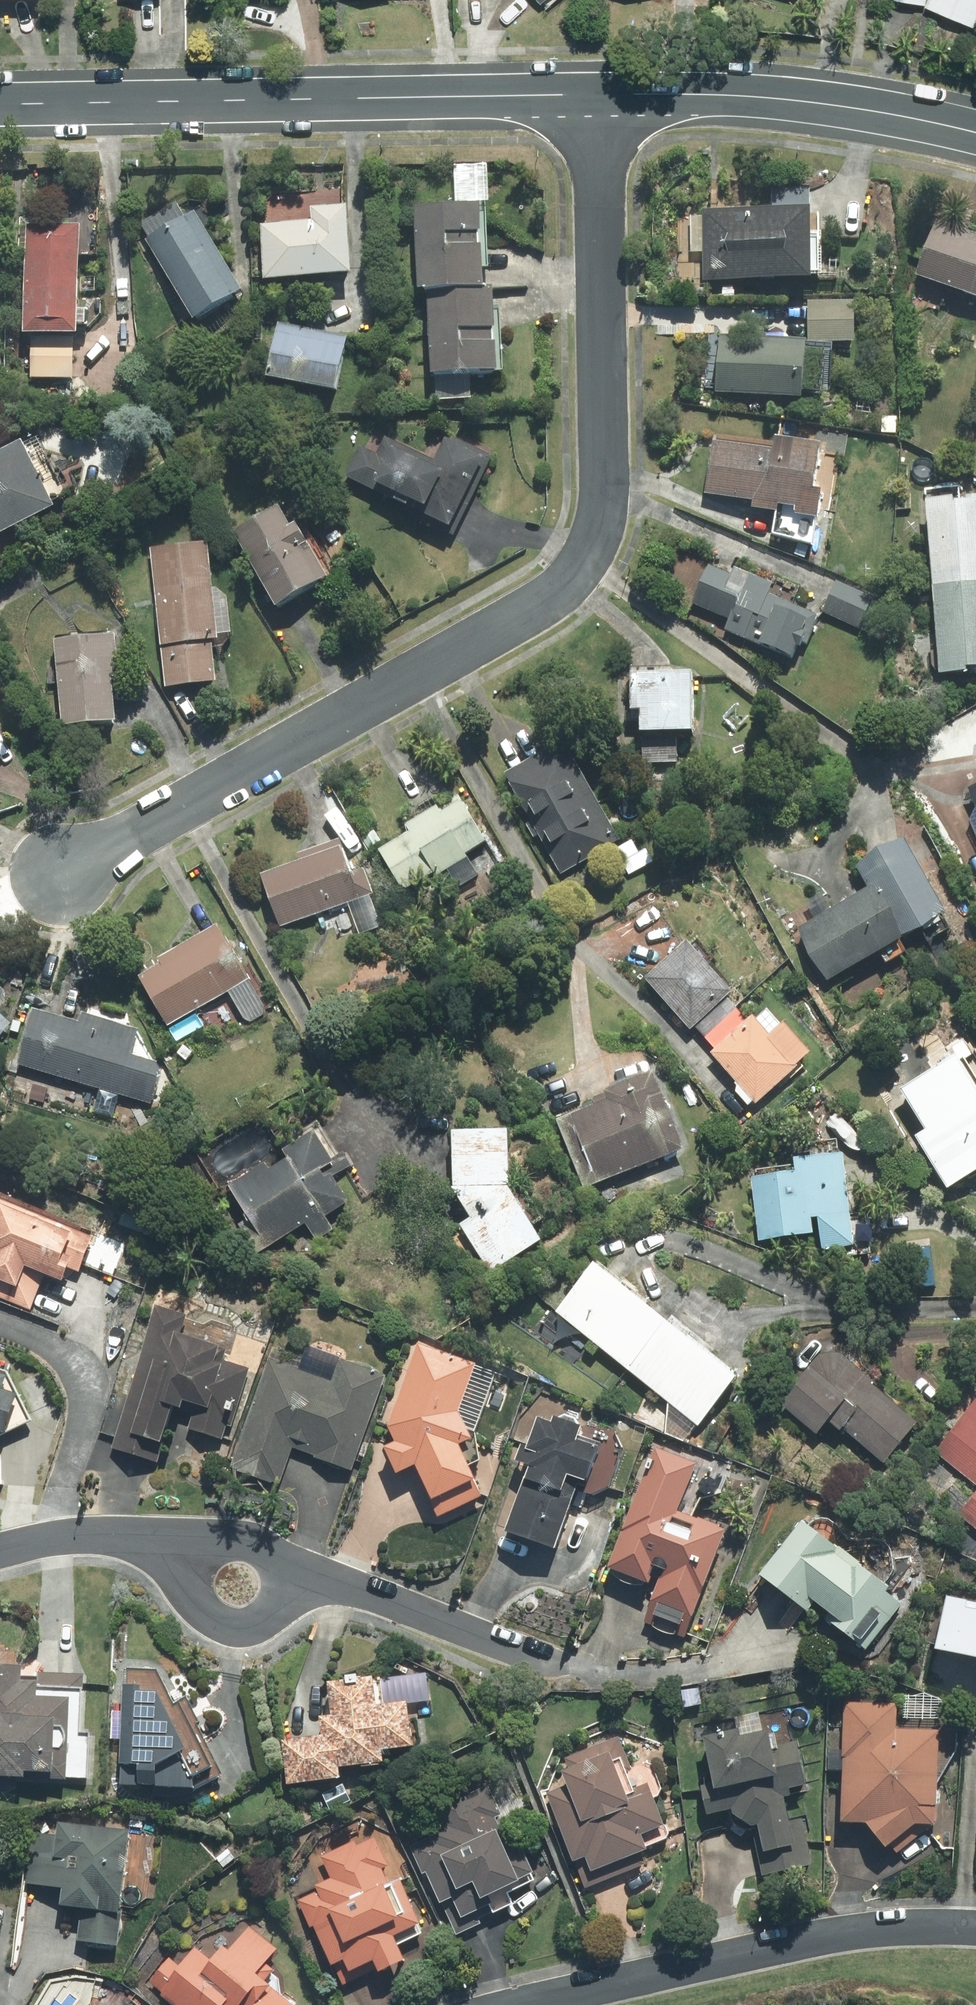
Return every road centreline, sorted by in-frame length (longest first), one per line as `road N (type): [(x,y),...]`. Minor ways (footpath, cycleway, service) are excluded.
road 1 (residential): [(54,870),(562,590),(587,563),(605,482),(593,96)]
road 2 (residential): [(593,96),(0,104)]
road 3 (residential): [(519,2004),(832,1936),(975,1929)]
road 4 (residential): [(975,133),(902,114),(758,96),(593,96)]
road 5 (residential): [(329,1576),(555,1664)]
road 6 (residential): [(329,1576),(263,1623),(238,1630),(193,1605),(154,1538)]
road 7 (residential): [(154,1538),(329,1576)]
road 8 (residential): [(0,1547),(120,1534),(154,1538)]

